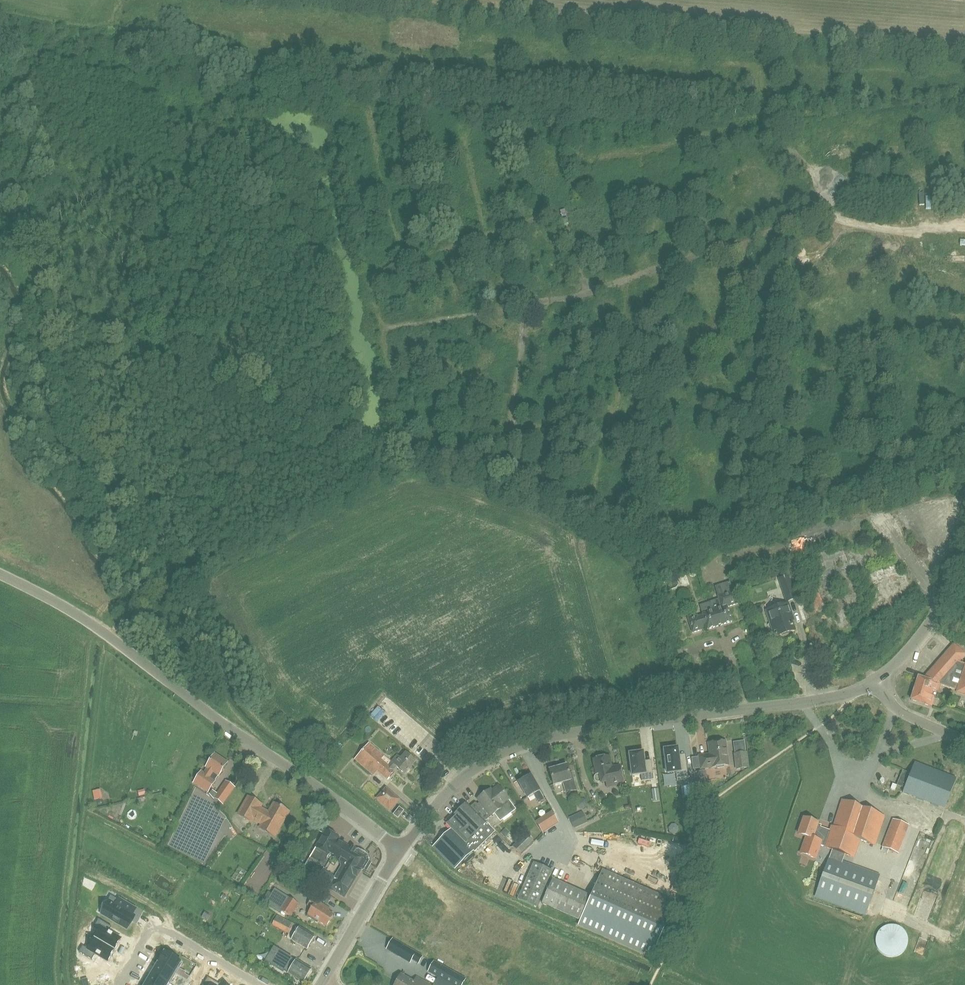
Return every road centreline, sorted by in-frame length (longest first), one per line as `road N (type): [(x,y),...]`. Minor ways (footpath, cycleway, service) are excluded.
road 1 (tertiary): [(396,852),(462,779),(518,747),(828,699),(873,682)]
road 2 (unclassified): [(396,852),(337,799),(84,619),(0,574)]
road 3 (residential): [(255,984),(152,925),(116,984)]
road 4 (tertiary): [(873,682),(928,626),(964,562)]
road 5 (tertiary): [(323,982),(396,852)]

